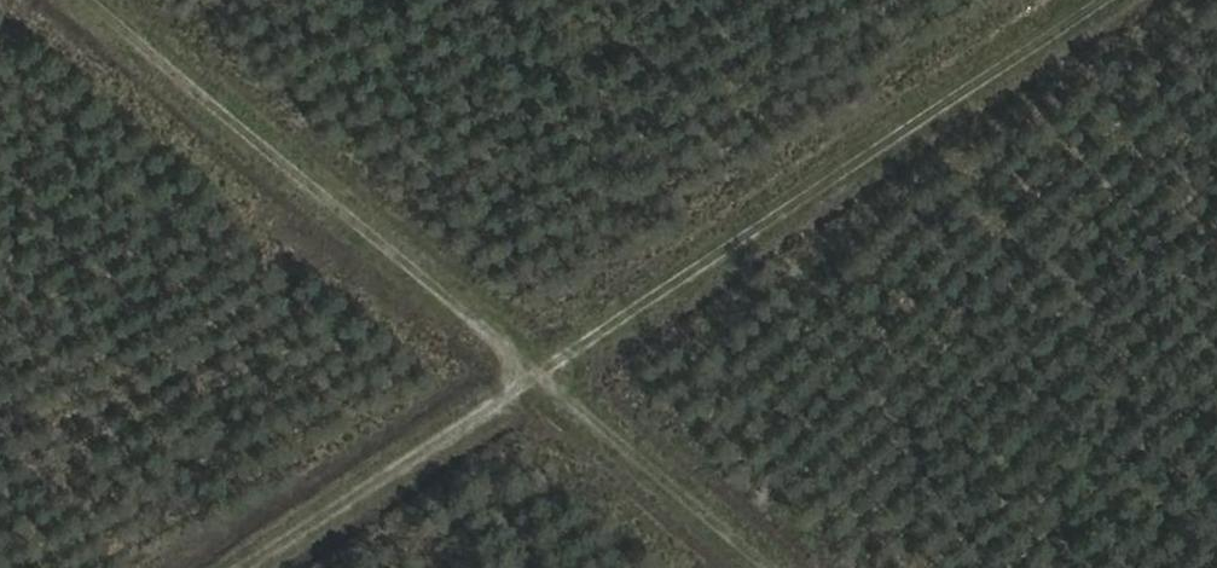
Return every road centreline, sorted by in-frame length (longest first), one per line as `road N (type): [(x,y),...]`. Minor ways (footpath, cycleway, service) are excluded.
road 1 (track): [(247,567),(1100,0)]
road 2 (track): [(779,567),(97,0)]

